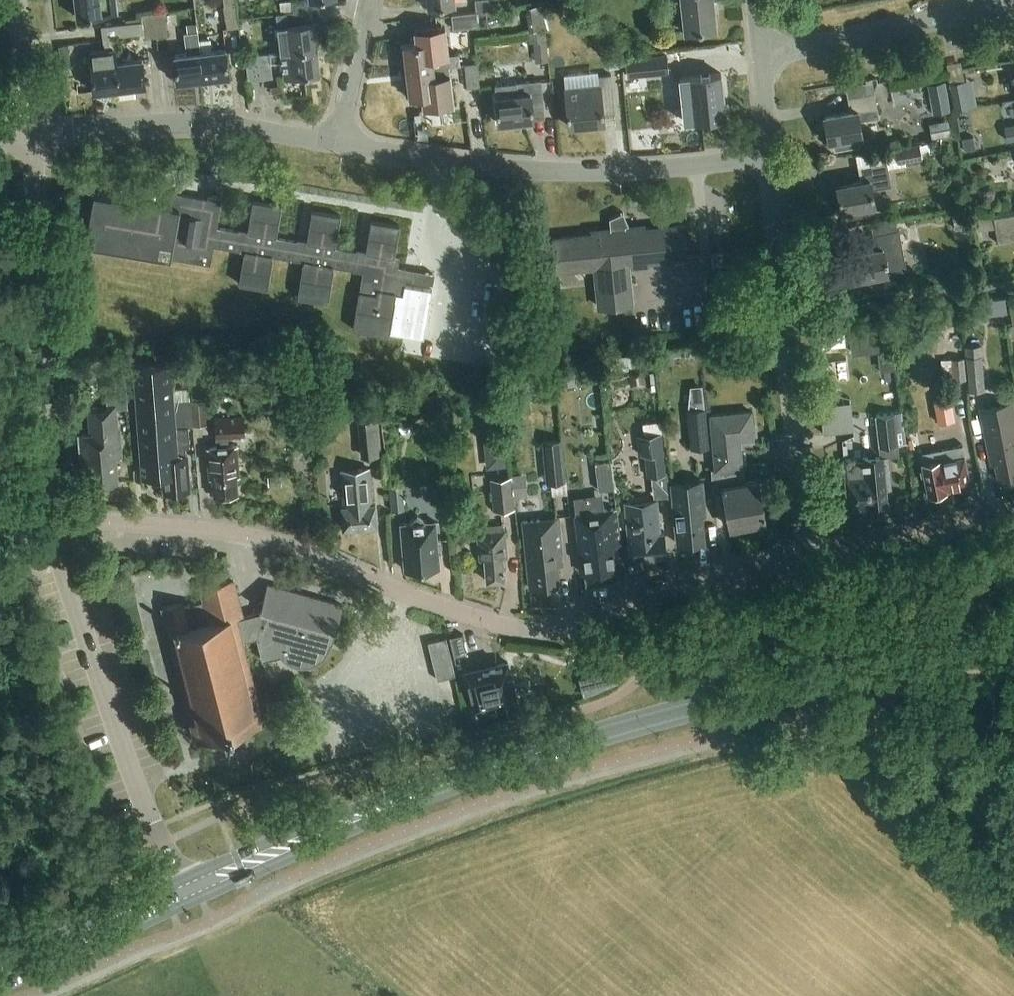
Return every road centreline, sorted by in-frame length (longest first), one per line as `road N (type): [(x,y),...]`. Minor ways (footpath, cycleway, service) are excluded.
road 1 (primary): [(181,892),(380,810),(622,728),(1013,629)]
road 2 (residential): [(49,518),(282,543),(403,592),(532,630),(591,623),(664,590),(795,562),(814,550)]
road 3 (residential): [(772,162),(518,171),(338,143)]
road 4 (tertiary): [(181,892),(49,518)]
road 5 (residential): [(814,550),(772,162)]
road 6 (tertiary): [(49,518),(32,135)]
road 7 (residential): [(338,143),(192,123),(32,135)]
road 8 (residential): [(765,52),(1013,0)]
road 9 (residential): [(814,550),(1013,510)]
road 10 (primary): [(0,977),(181,892)]
road 11 (residential): [(338,143),(370,0)]
road 12 (tertiary): [(32,135),(16,0)]

